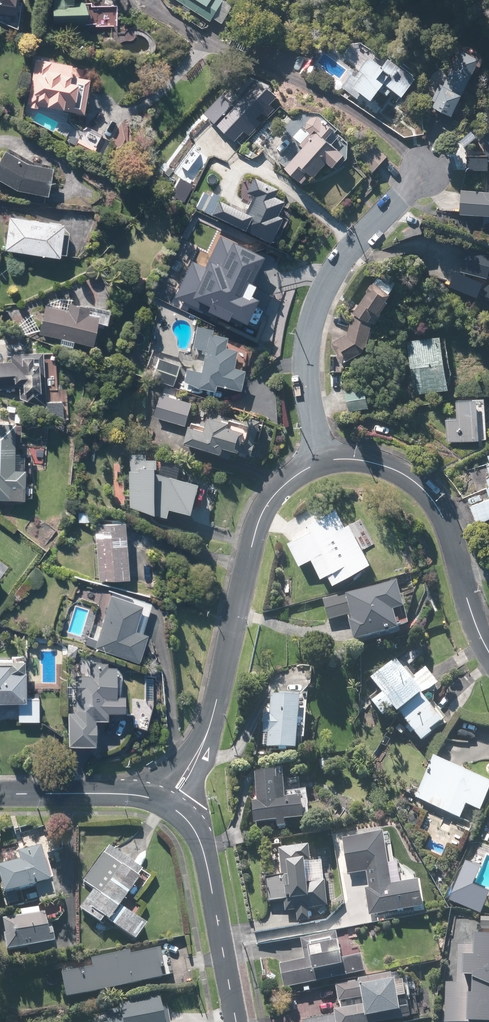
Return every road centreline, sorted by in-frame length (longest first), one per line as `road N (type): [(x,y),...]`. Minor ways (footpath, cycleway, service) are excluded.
road 1 (residential): [(172,805),(212,719),(259,513),(279,486),(323,461)]
road 2 (residential): [(323,461),(307,360),(309,326),(327,281),(427,169)]
road 3 (residential): [(323,461),(359,459),(398,471),(443,513),(488,654)]
road 4 (residential): [(172,805),(203,845),(237,1021)]
road 5 (residential): [(172,805),(138,795),(0,795)]

